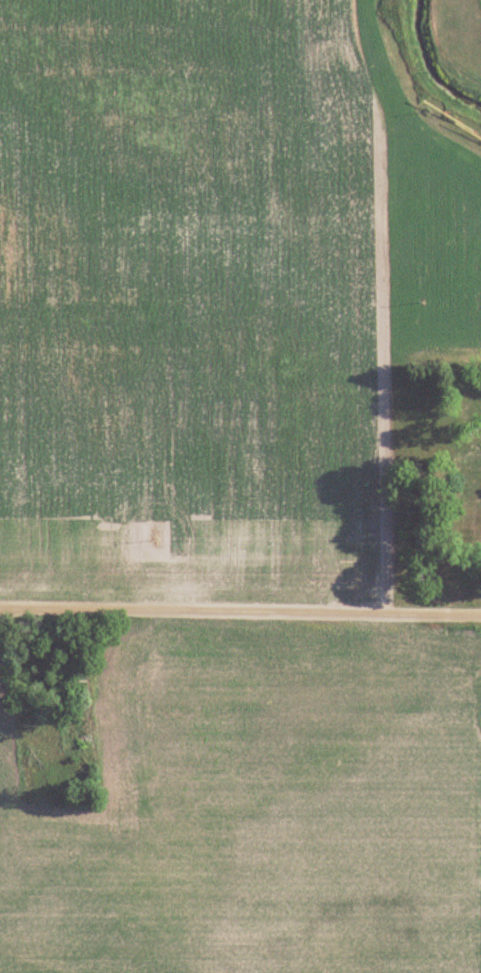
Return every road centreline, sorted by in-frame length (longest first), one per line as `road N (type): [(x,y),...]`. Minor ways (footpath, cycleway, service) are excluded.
road 1 (residential): [(480,616),(0,613)]

